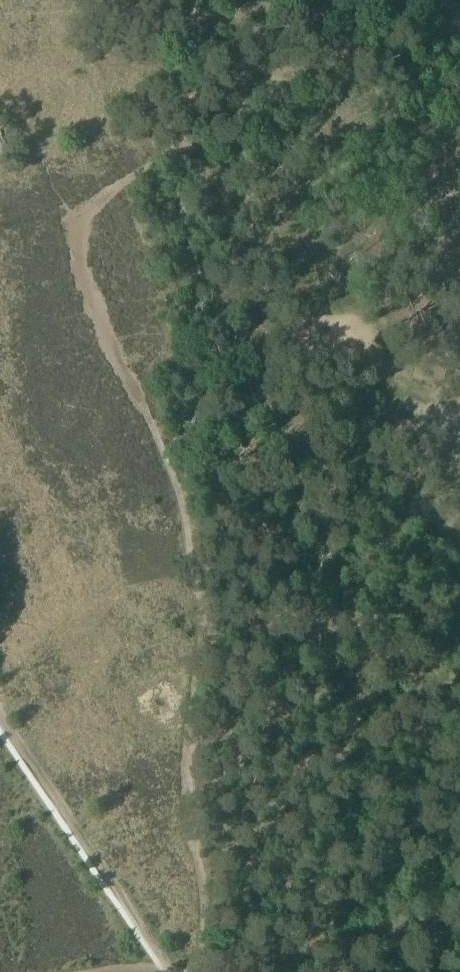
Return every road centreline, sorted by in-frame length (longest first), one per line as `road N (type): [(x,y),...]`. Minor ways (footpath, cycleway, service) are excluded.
road 1 (track): [(192,139),(107,190),(76,222),(76,267),(181,502),(203,618),(183,774),(206,971)]
road 2 (track): [(200,906),(459,875)]
road 3 (track): [(199,0),(192,139)]

